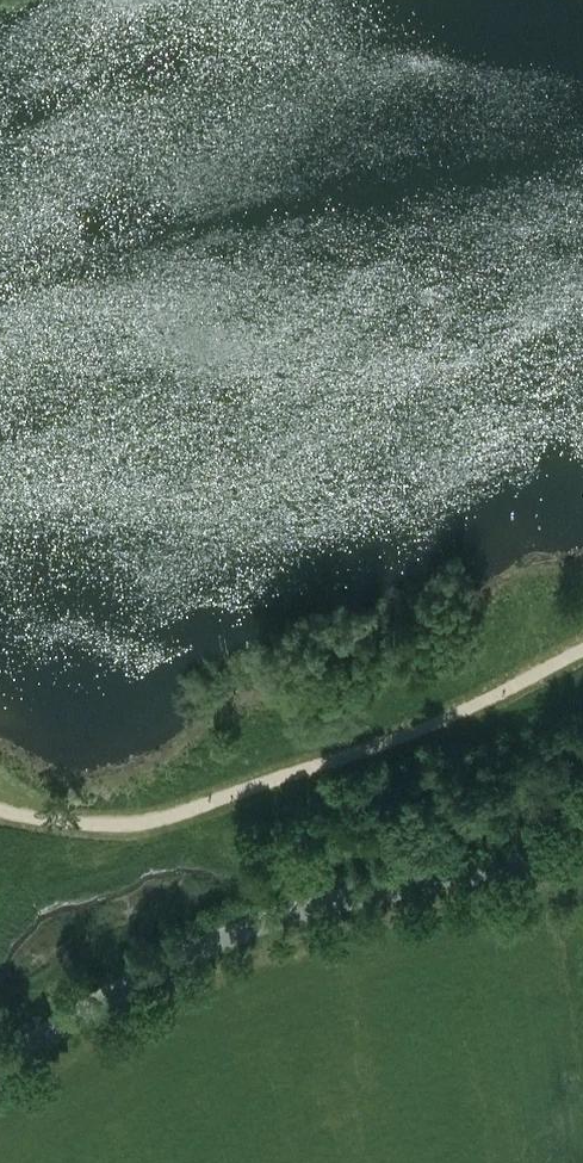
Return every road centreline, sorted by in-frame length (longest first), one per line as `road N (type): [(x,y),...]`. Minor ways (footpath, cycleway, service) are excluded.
road 1 (unclassified): [(582,854),(263,916),(0,1071)]

